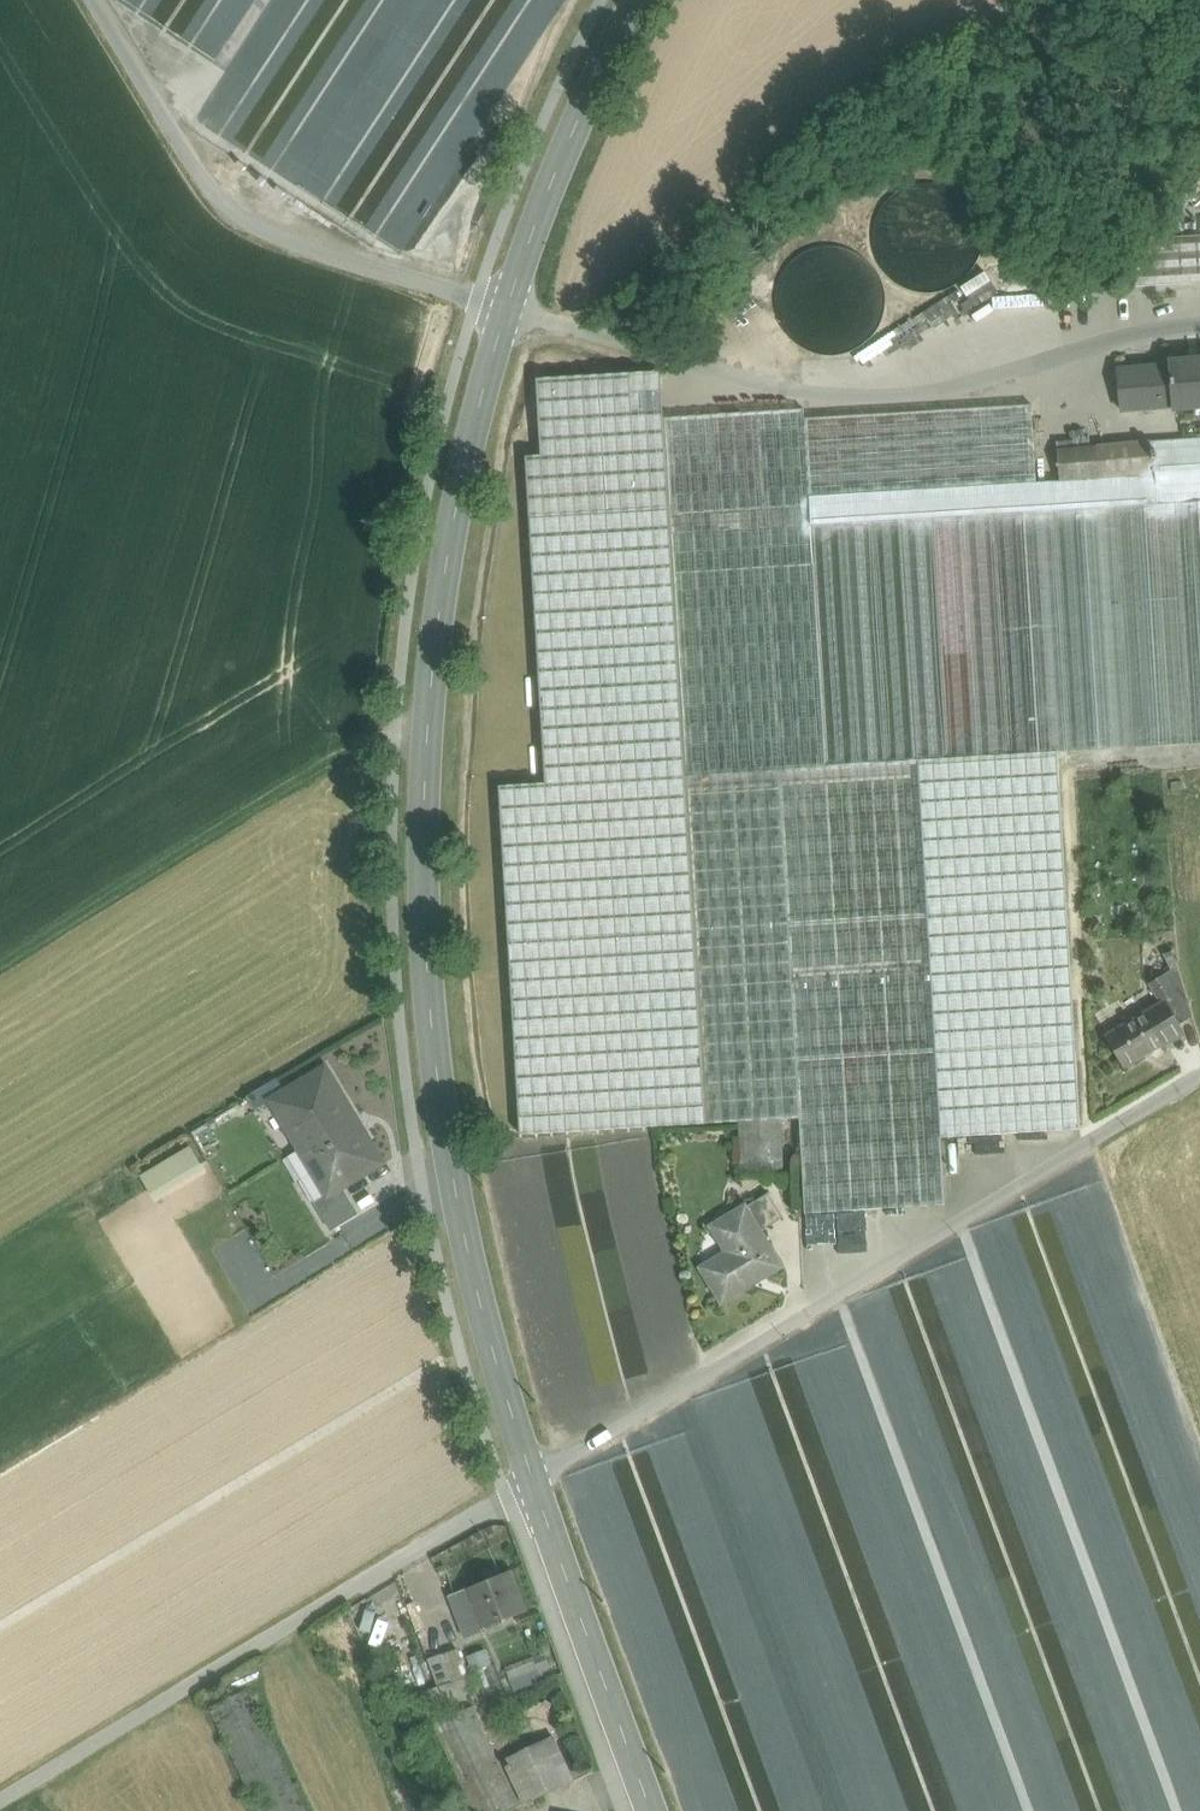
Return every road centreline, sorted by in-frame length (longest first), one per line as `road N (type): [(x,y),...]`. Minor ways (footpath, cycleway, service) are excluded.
road 1 (tertiary): [(507,311),(446,560),(426,764),(423,884),(433,997),(479,1298),(653,1810)]
road 2 (track): [(1199,1075),(0,1802)]
road 3 (unclassified): [(507,311),(600,351),(862,396),(1016,379),(1173,329),(1199,328)]
road 4 (track): [(0,965),(431,707)]
road 5 (tertiary): [(638,0),(507,311)]

